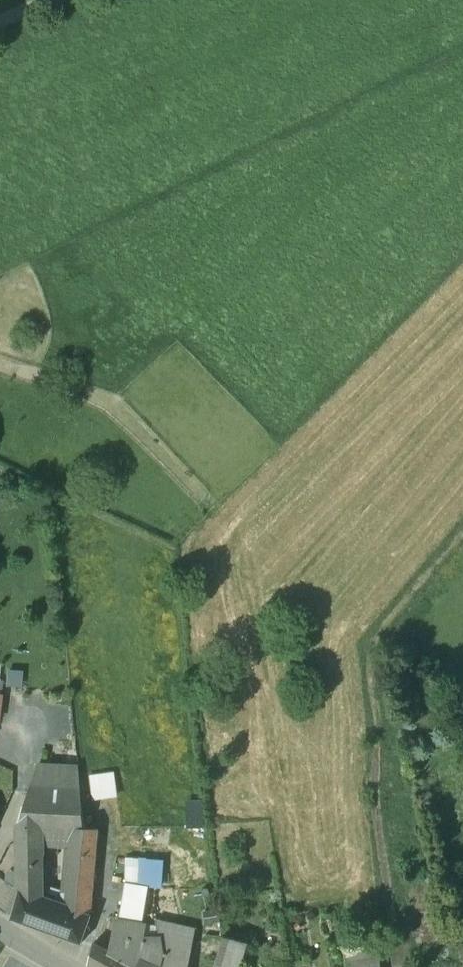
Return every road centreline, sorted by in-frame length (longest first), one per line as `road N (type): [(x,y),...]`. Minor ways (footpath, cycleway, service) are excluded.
road 1 (track): [(404,930),(390,819),(388,655),(462,559)]

